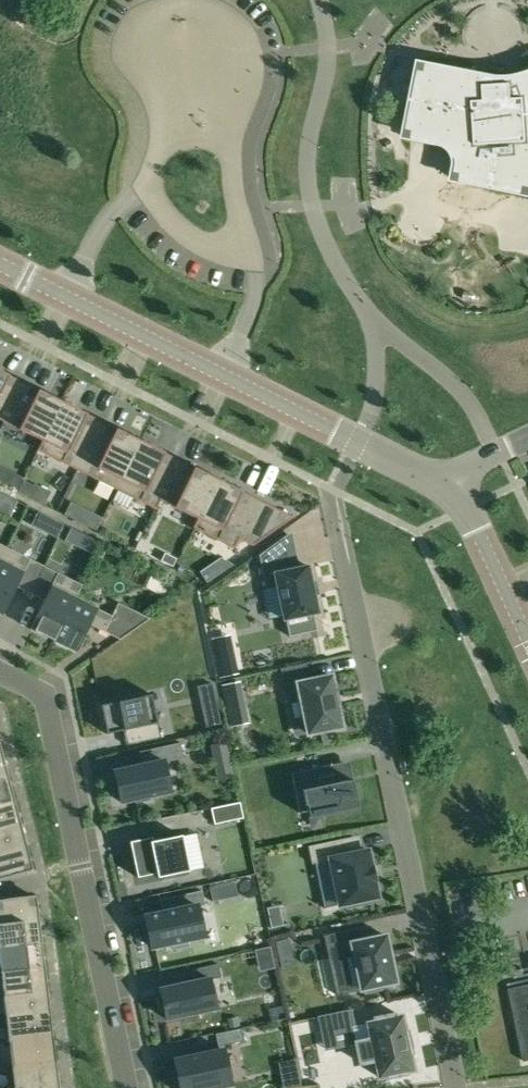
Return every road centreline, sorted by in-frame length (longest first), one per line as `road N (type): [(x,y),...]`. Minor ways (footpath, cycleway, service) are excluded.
road 1 (residential): [(454,1087),(336,530)]
road 2 (tertiary): [(0,264),(437,482)]
road 3 (residential): [(125,1087),(45,701),(0,671)]
road 4 (tertiary): [(437,482),(468,509),(527,637)]

